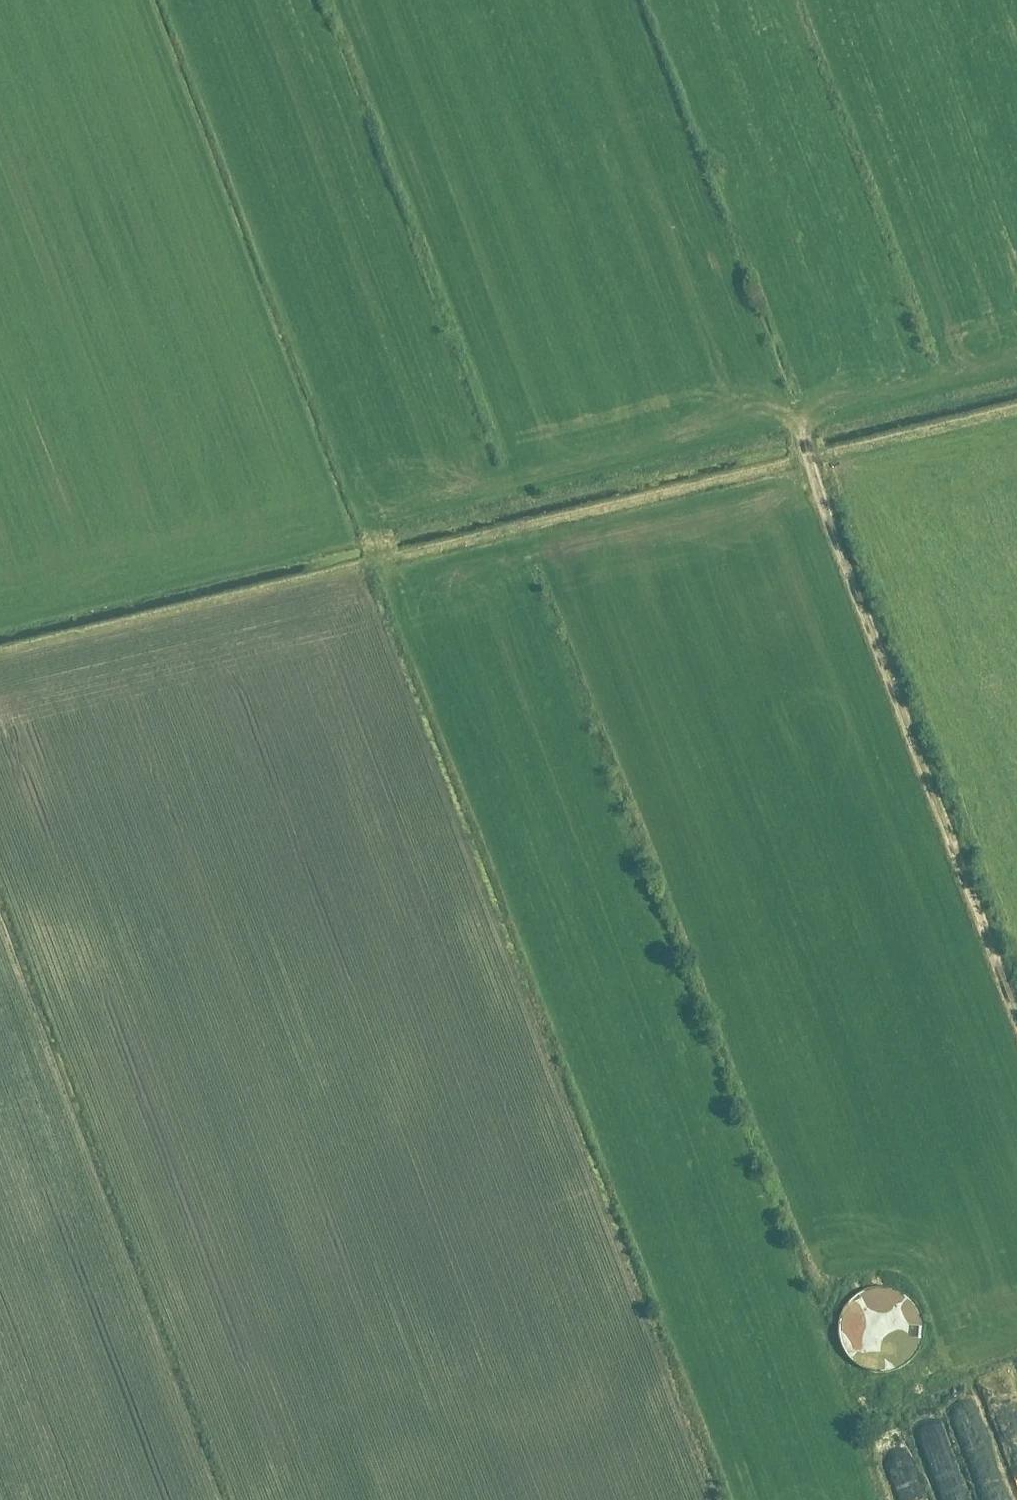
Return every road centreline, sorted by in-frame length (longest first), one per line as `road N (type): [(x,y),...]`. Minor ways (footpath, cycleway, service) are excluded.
road 1 (track): [(1016,1012),(801,435)]

